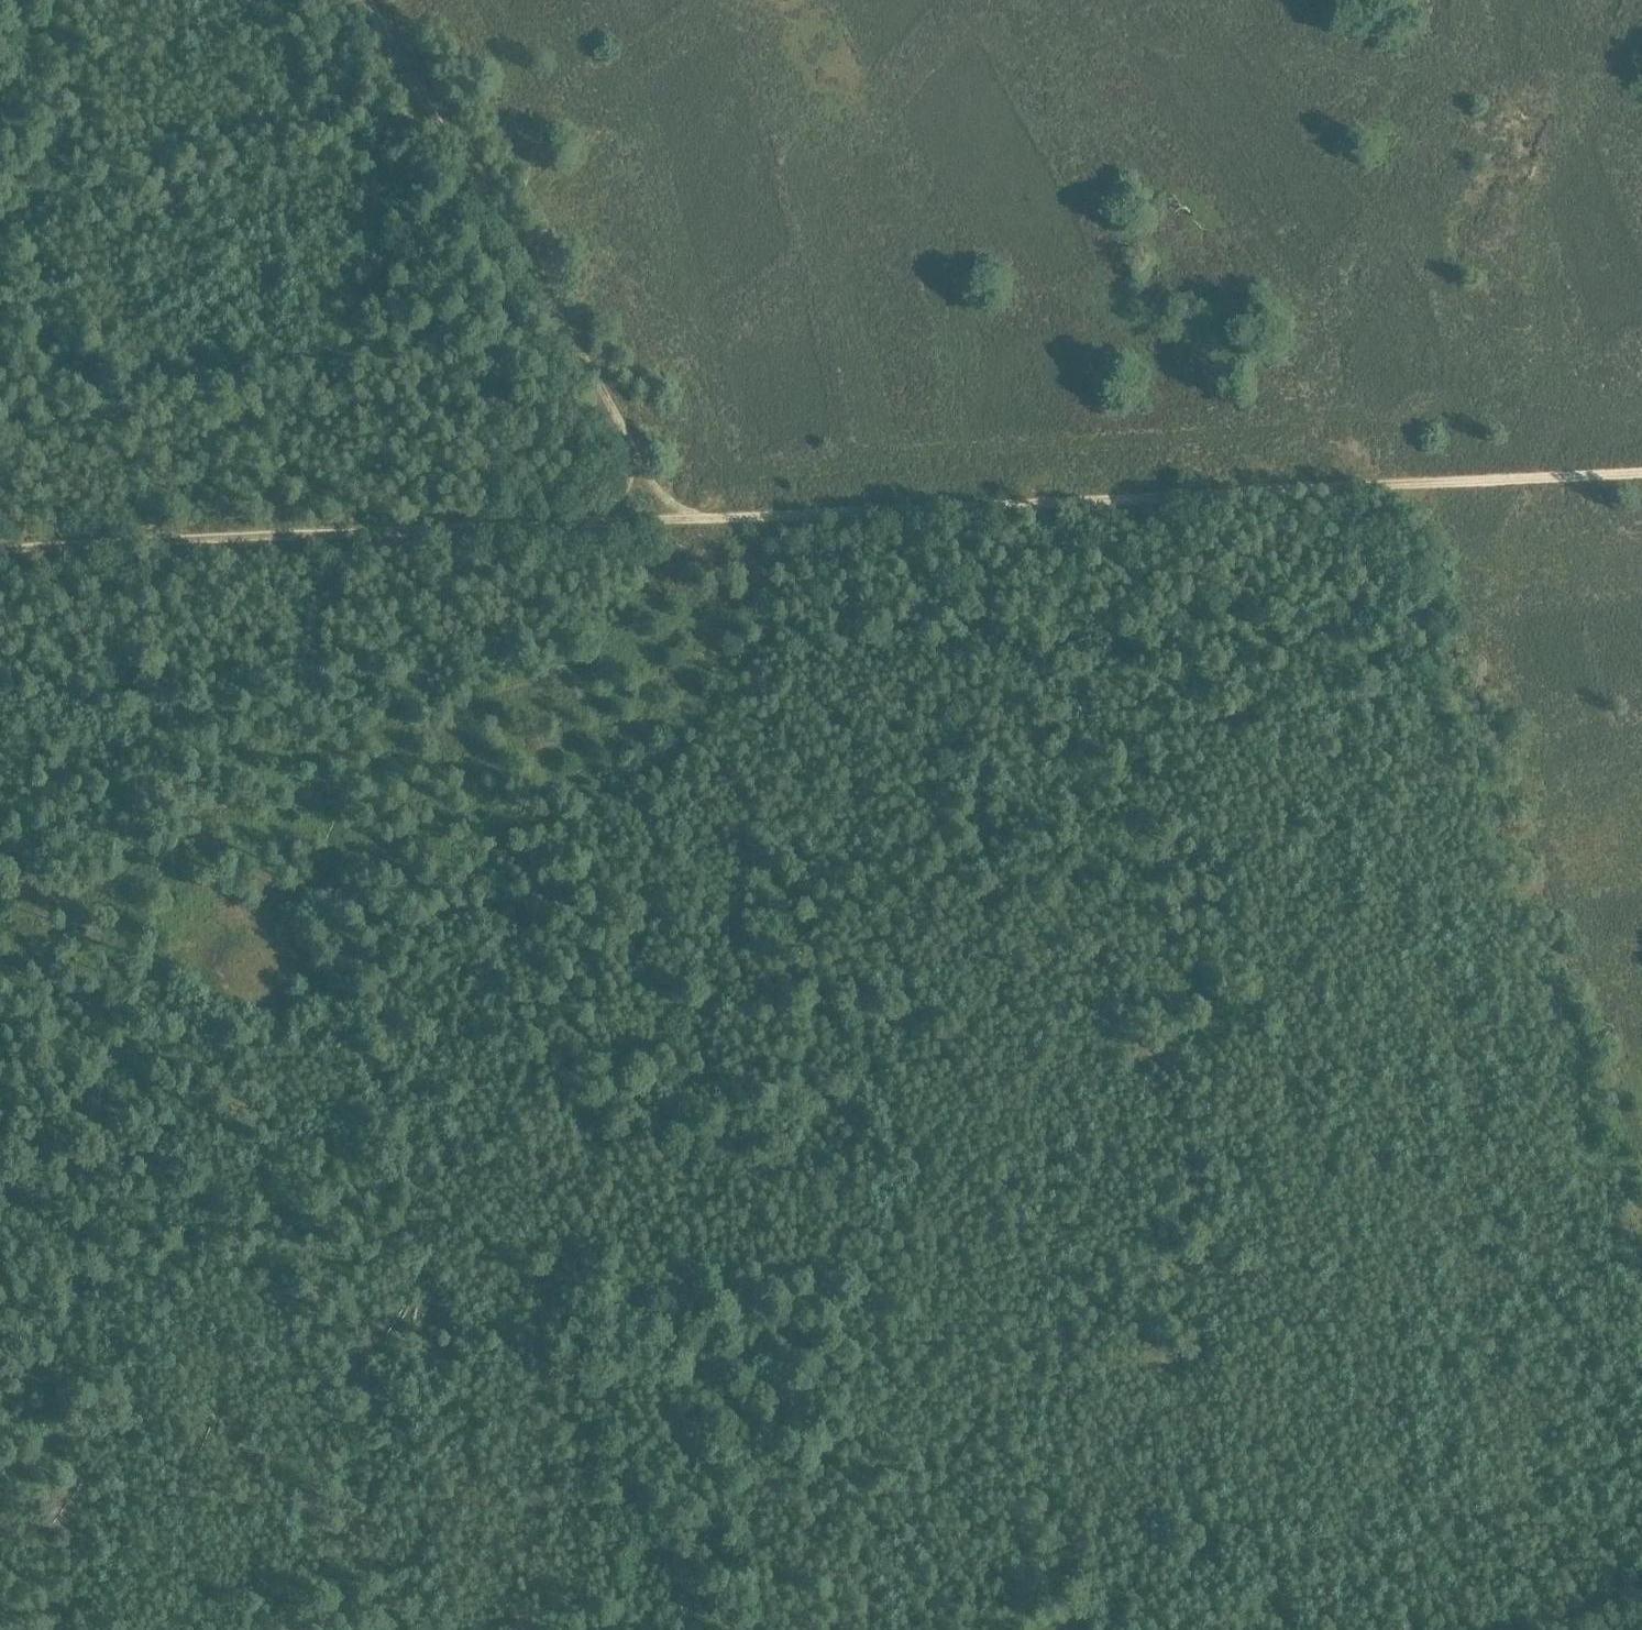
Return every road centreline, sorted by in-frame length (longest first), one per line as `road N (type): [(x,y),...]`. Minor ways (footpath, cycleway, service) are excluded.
road 1 (track): [(0,556),(1641,479)]
road 2 (track): [(366,0),(642,468),(683,524)]

